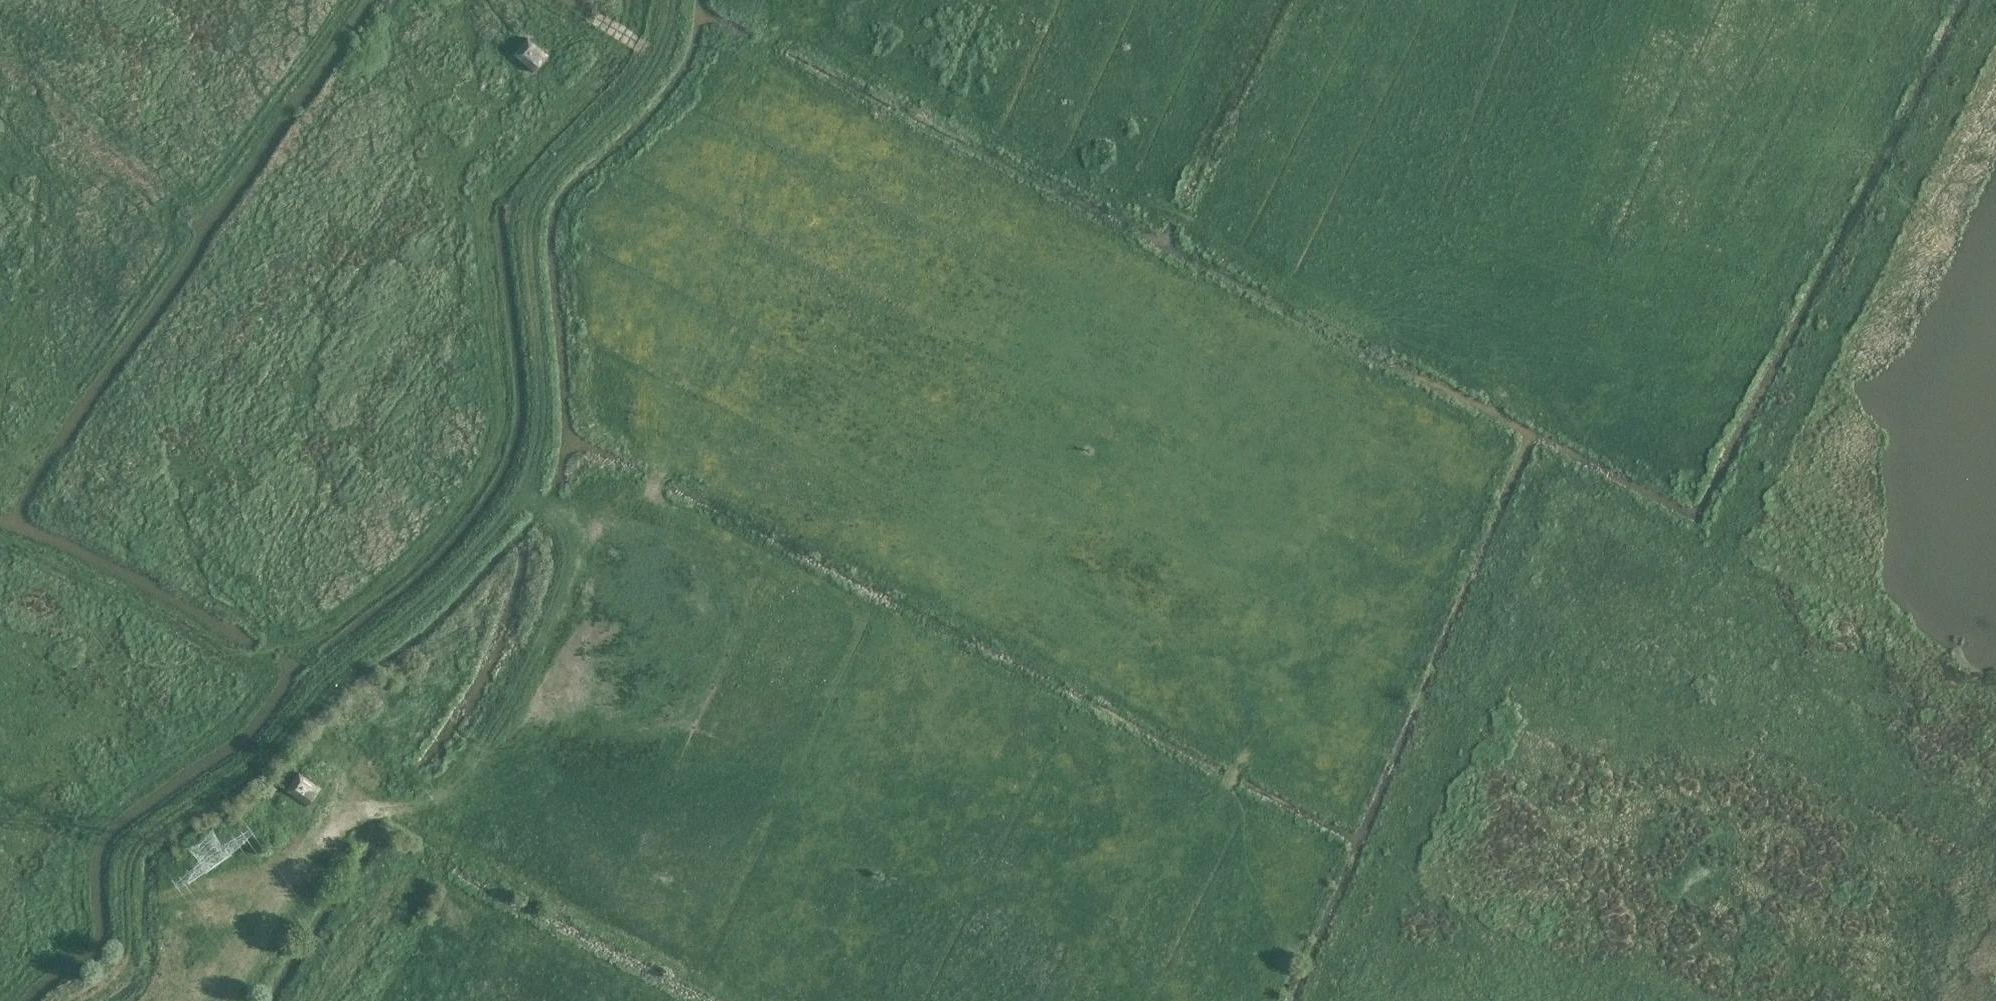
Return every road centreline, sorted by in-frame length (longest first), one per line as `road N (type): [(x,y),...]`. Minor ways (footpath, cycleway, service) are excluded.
road 1 (track): [(660,51),(629,103),(535,198),(528,264),(543,434),(521,493),(447,581),(338,670),(256,757),(130,851),(126,913)]

